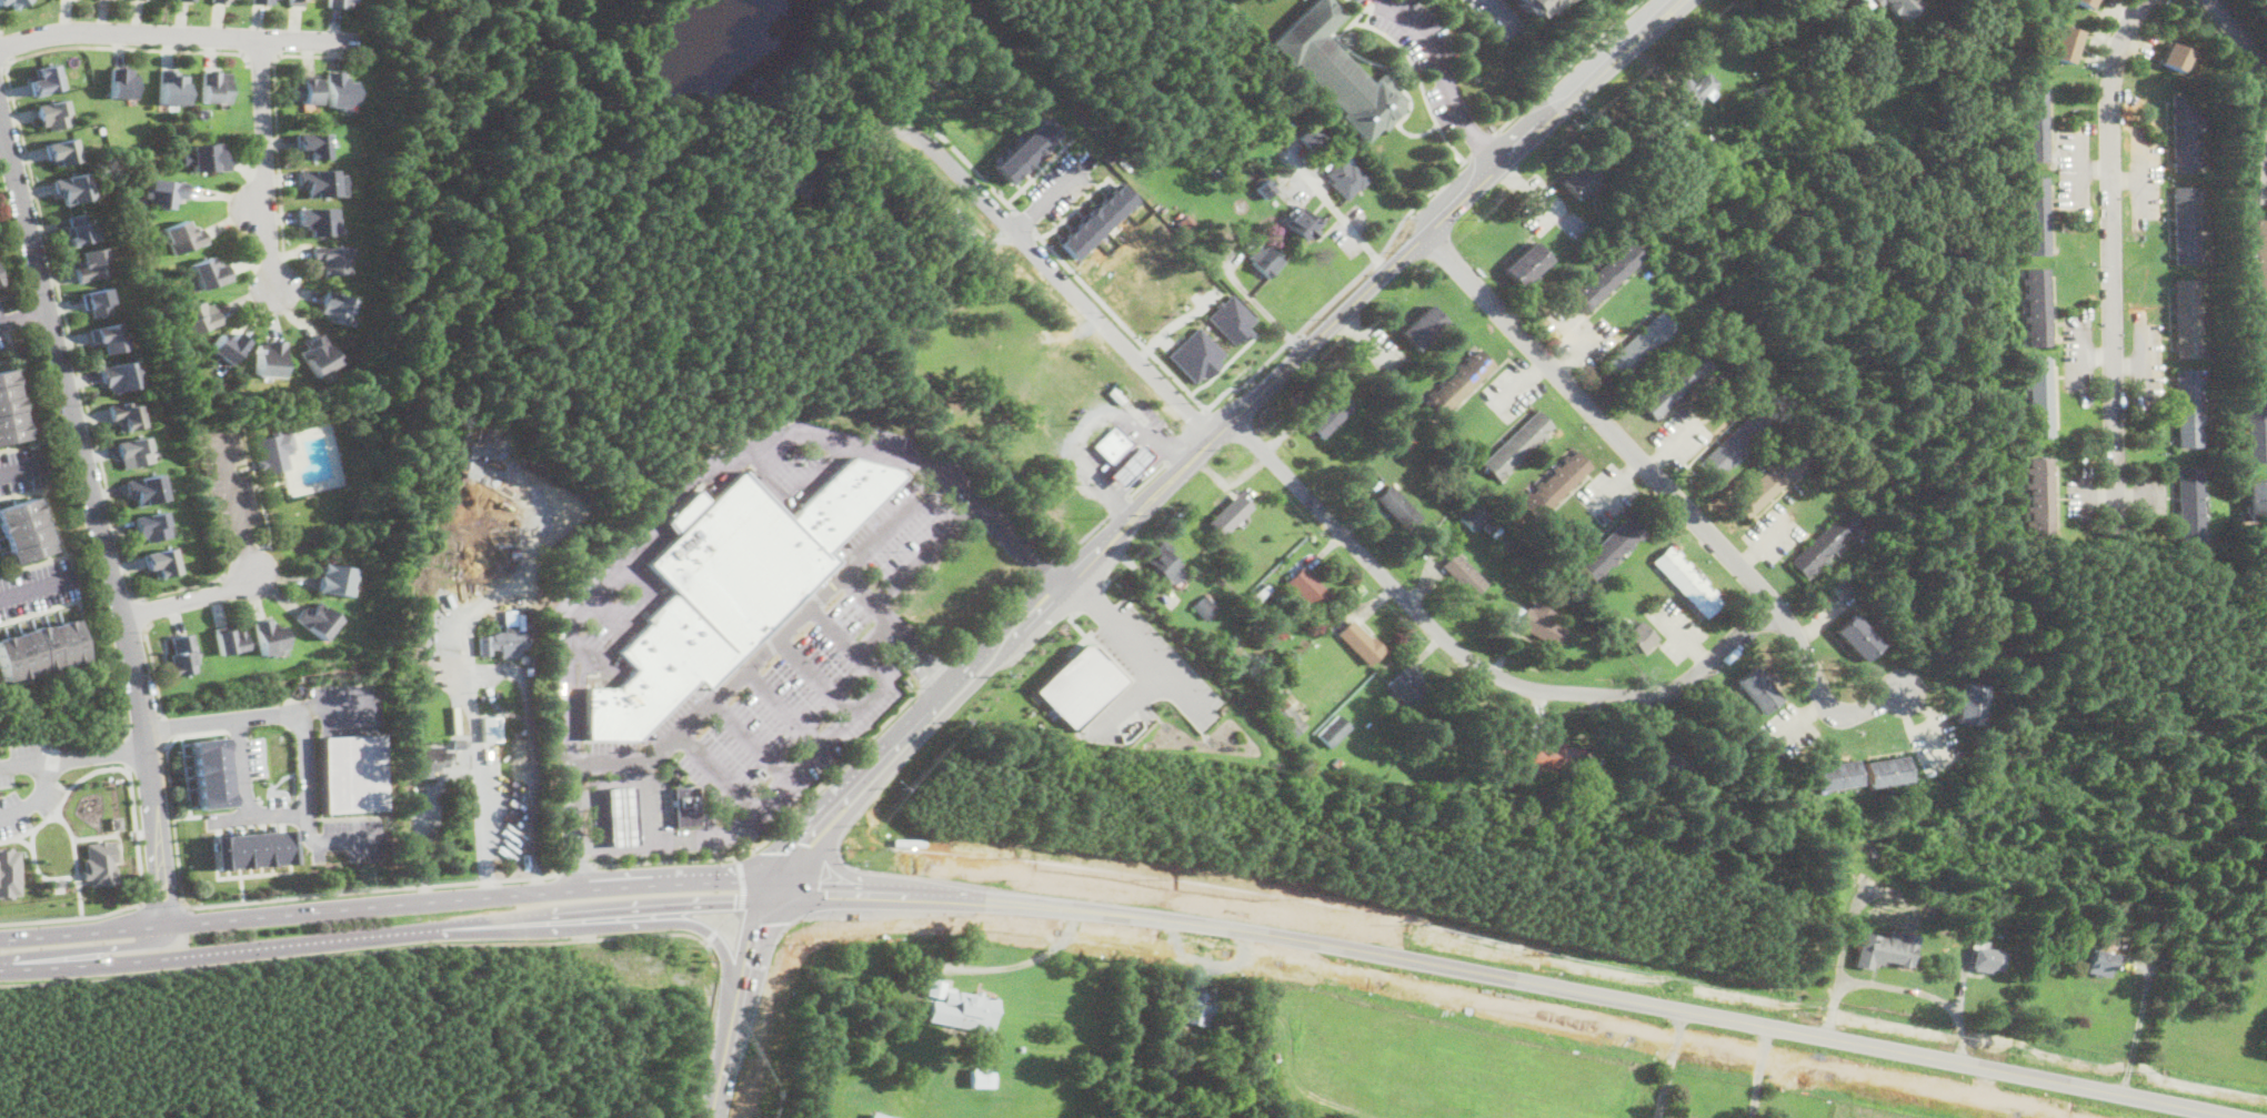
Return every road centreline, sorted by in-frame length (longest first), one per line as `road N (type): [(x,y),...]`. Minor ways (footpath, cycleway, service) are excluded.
road 1 (primary): [(2241,1117),(1232,914),(1051,894),(788,883)]
road 2 (primary): [(775,907),(959,910),(1275,945),(2106,1117)]
road 3 (secondary): [(1685,0),(1435,225),(1069,577),(829,823),(788,883)]
road 4 (residential): [(0,123),(122,614),(146,731),(165,924)]
road 5 (primary): [(0,967),(620,911),(775,907)]
road 6 (residential): [(1425,235),(1775,603),(1823,703),(1854,713),(1908,692)]
road 7 (residential): [(1775,603),(1693,679),(1661,693),(1632,698),(1507,685),(1467,661),(1233,420)]
road 8 (primary): [(788,883),(621,886),(165,924)]
road 9 (residential): [(2117,534),(2109,89),(2116,47),(2140,0)]
road 10 (residential): [(1215,437),(924,142),(890,124)]
road 11 (primary): [(453,928),(691,923),(715,937),(726,959),(739,1031)]
road 12 (residential): [(0,46),(58,31),(111,30),(357,41)]
road 13 (residential): [(258,39),(273,293)]
road 14 (residential): [(146,731),(239,717),(247,816)]
road 15 (primary): [(165,924),(0,940)]
road 16 (primary): [(12,966),(141,944),(165,924)]
road 17 (tertiary): [(788,883),(763,937),(739,1031)]
road 18 (residential): [(265,566),(232,588),(122,614)]
road 19 (residential): [(148,747),(0,765)]

